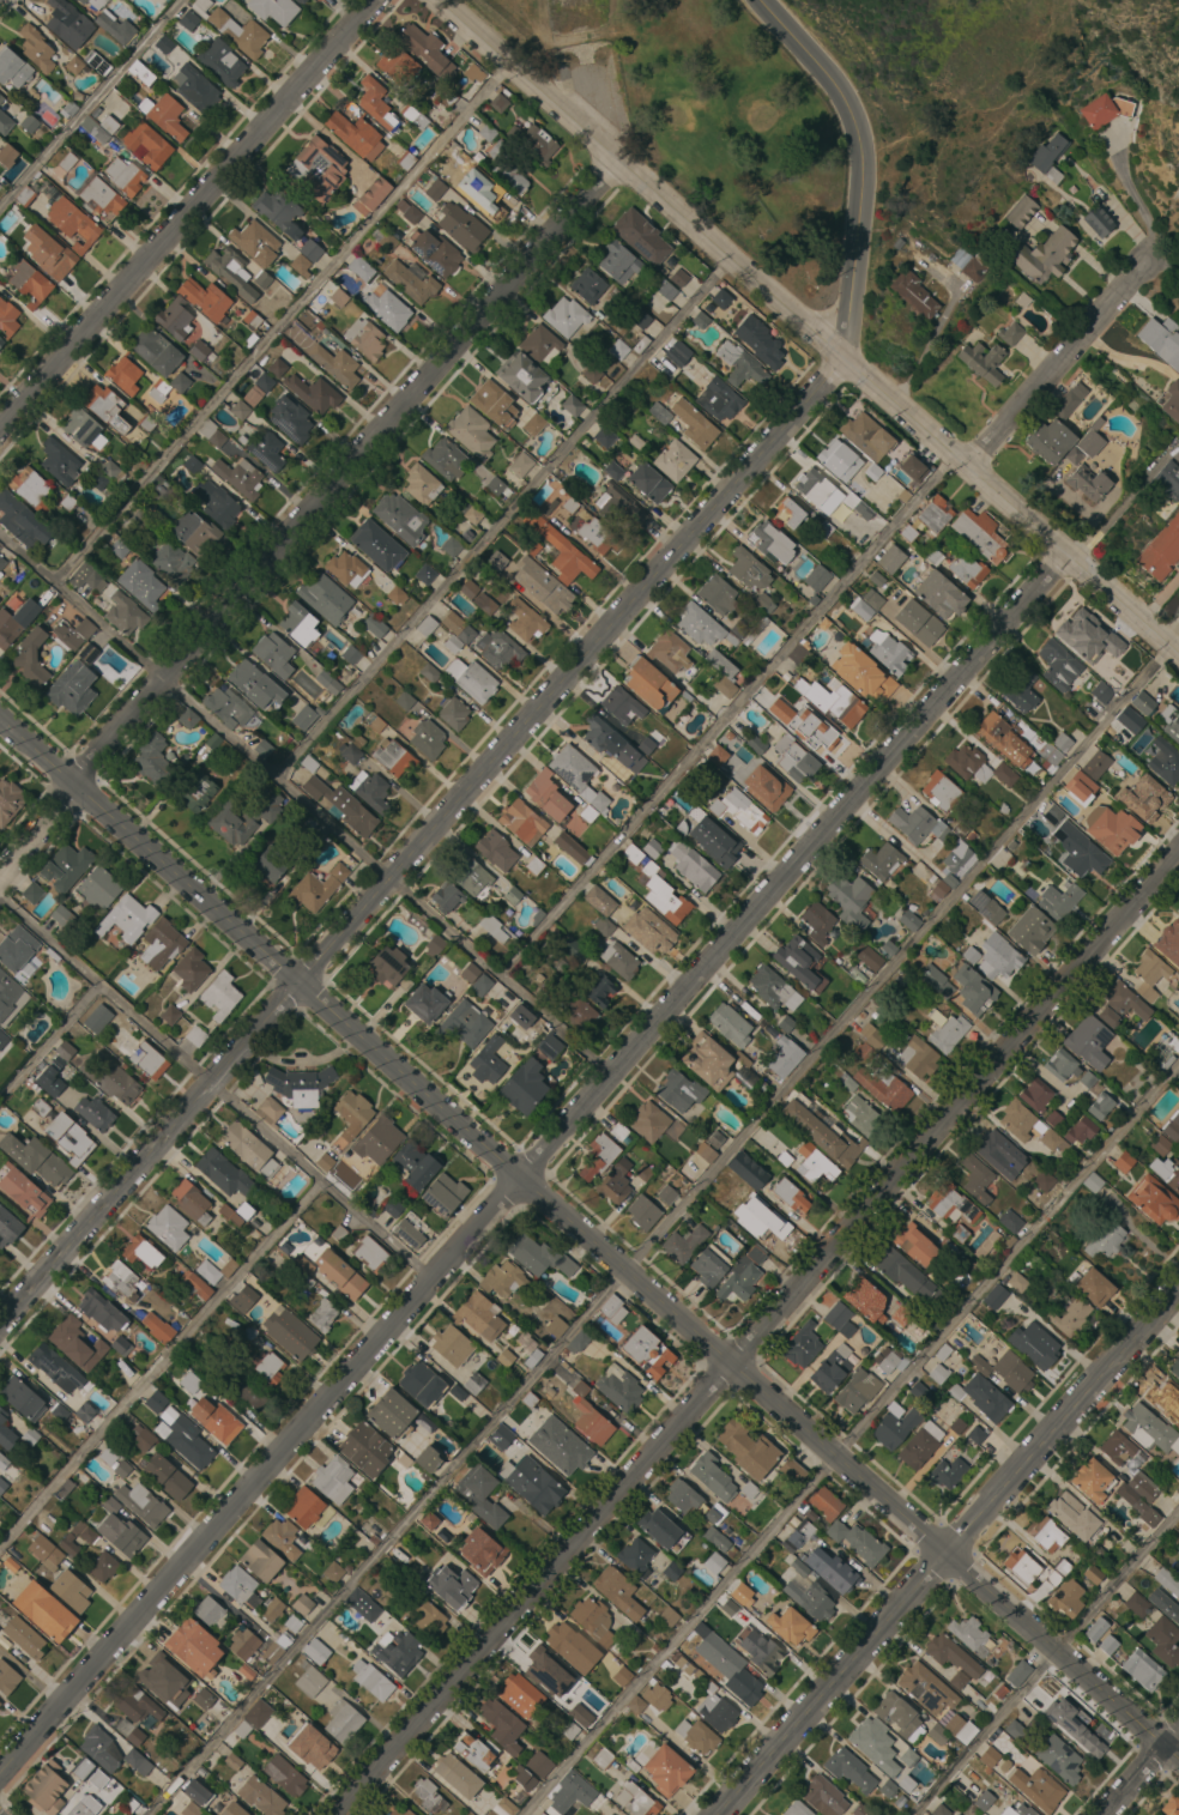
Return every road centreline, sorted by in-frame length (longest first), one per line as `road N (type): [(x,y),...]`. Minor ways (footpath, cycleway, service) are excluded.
road 1 (tertiary): [(0,1322),(848,361)]
road 2 (residential): [(337,1814),(1178,853)]
road 3 (residential): [(1178,654),(433,0)]
road 4 (residential): [(1157,452),(522,1179)]
road 5 (residential): [(522,1179),(1178,1760)]
road 6 (residential): [(69,786),(616,163)]
road 7 (residential): [(522,1179),(0,1775)]
road 8 (secondary): [(716,1814),(1178,1284)]
road 9 (residential): [(0,720),(522,1179)]
road 10 (residential): [(0,429),(376,0)]
road 11 (tertiary): [(848,361),(864,169),(857,116),(844,90),(762,0)]
road 12 (residential): [(972,465),(1149,254)]

